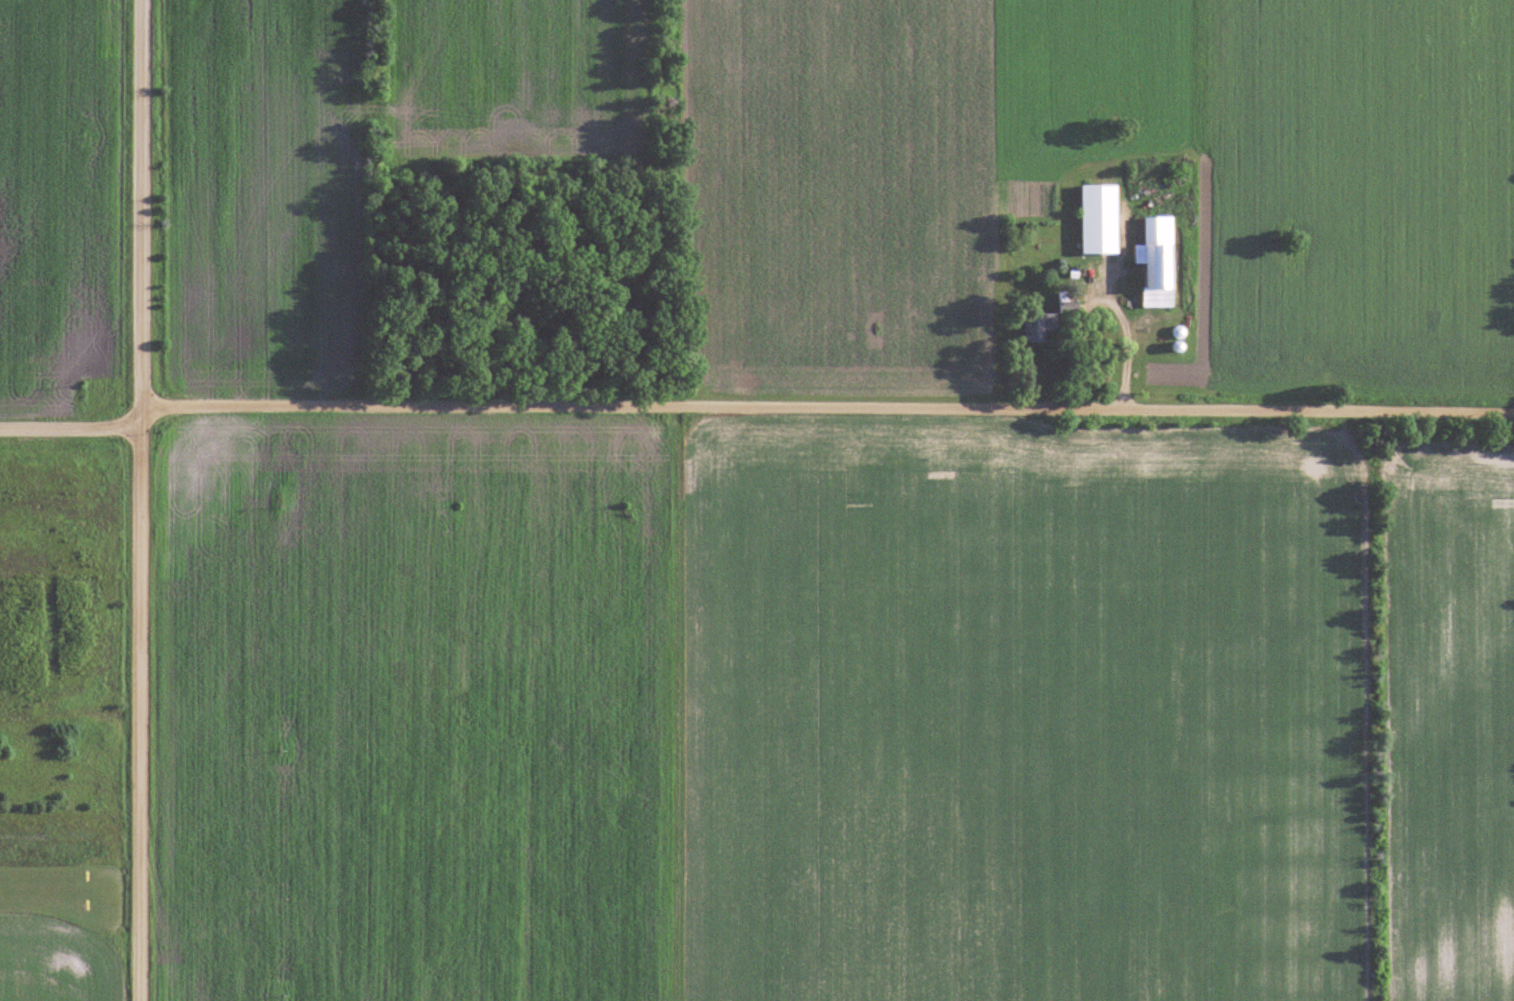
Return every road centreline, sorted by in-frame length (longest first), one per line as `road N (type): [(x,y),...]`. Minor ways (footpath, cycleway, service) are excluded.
road 1 (residential): [(1513,415),(138,407)]
road 2 (residential): [(137,1000),(141,0)]
road 3 (residential): [(137,434),(0,434)]

